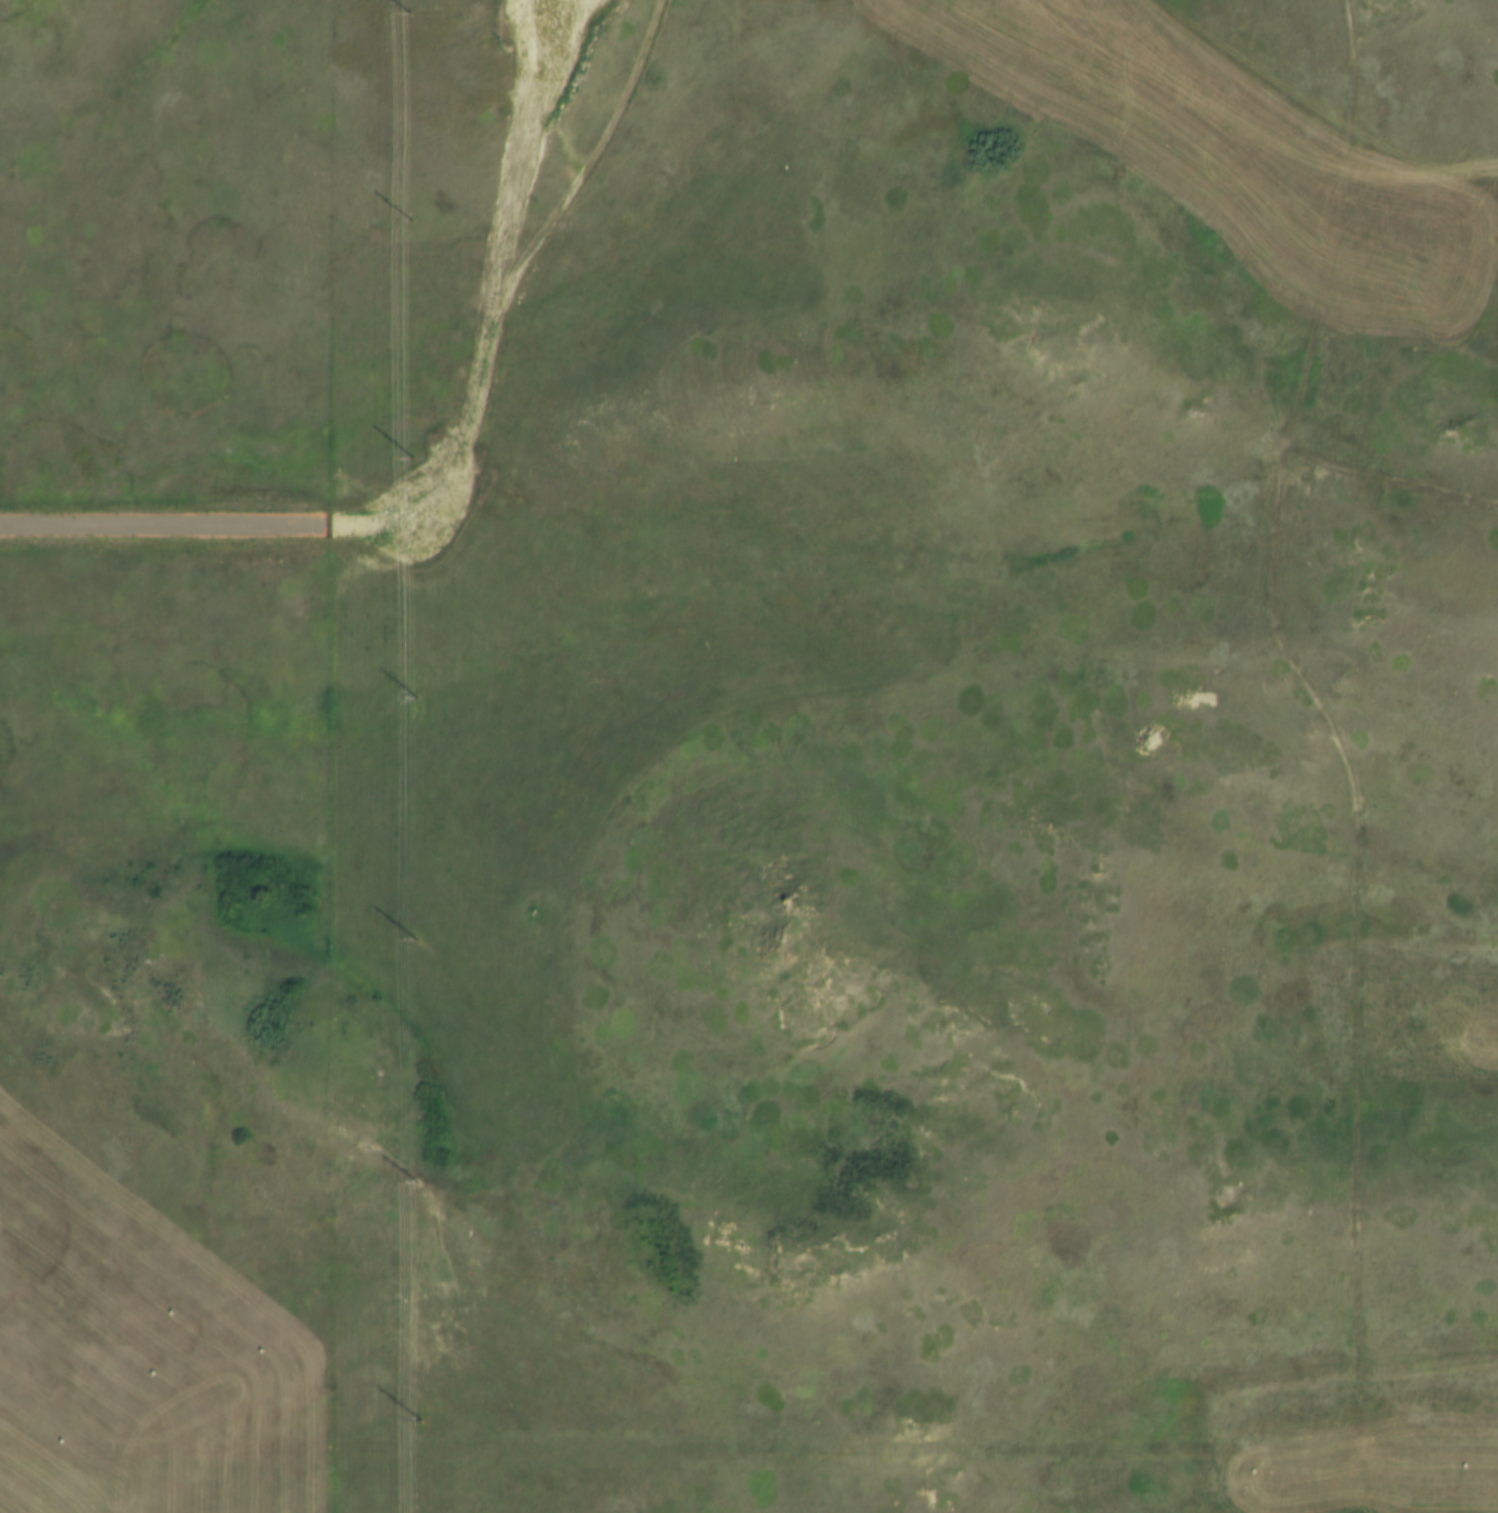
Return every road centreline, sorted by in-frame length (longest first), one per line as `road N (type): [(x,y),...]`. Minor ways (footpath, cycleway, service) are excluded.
road 1 (track): [(1497,170),(1423,160),(1169,0)]

